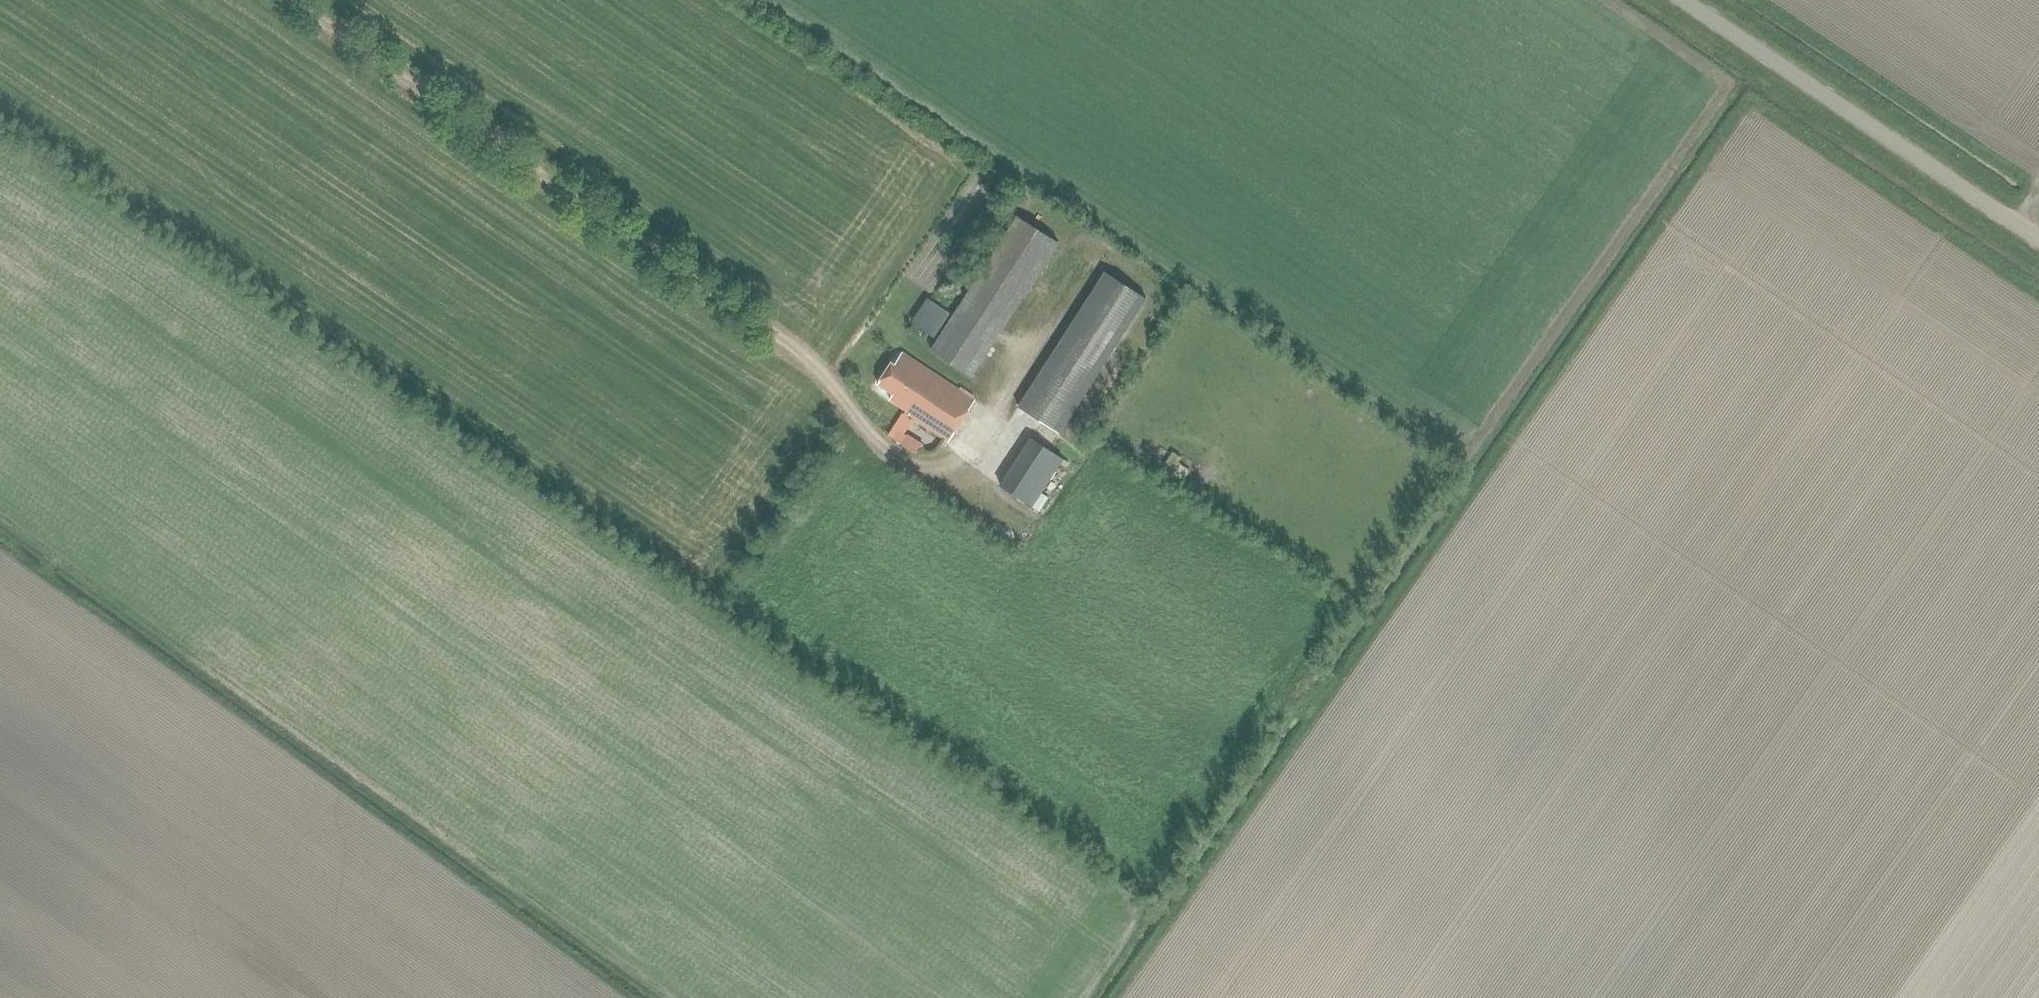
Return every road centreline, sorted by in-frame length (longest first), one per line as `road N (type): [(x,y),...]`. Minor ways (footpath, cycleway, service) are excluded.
road 1 (unclassified): [(2038,237),(1686,0)]

